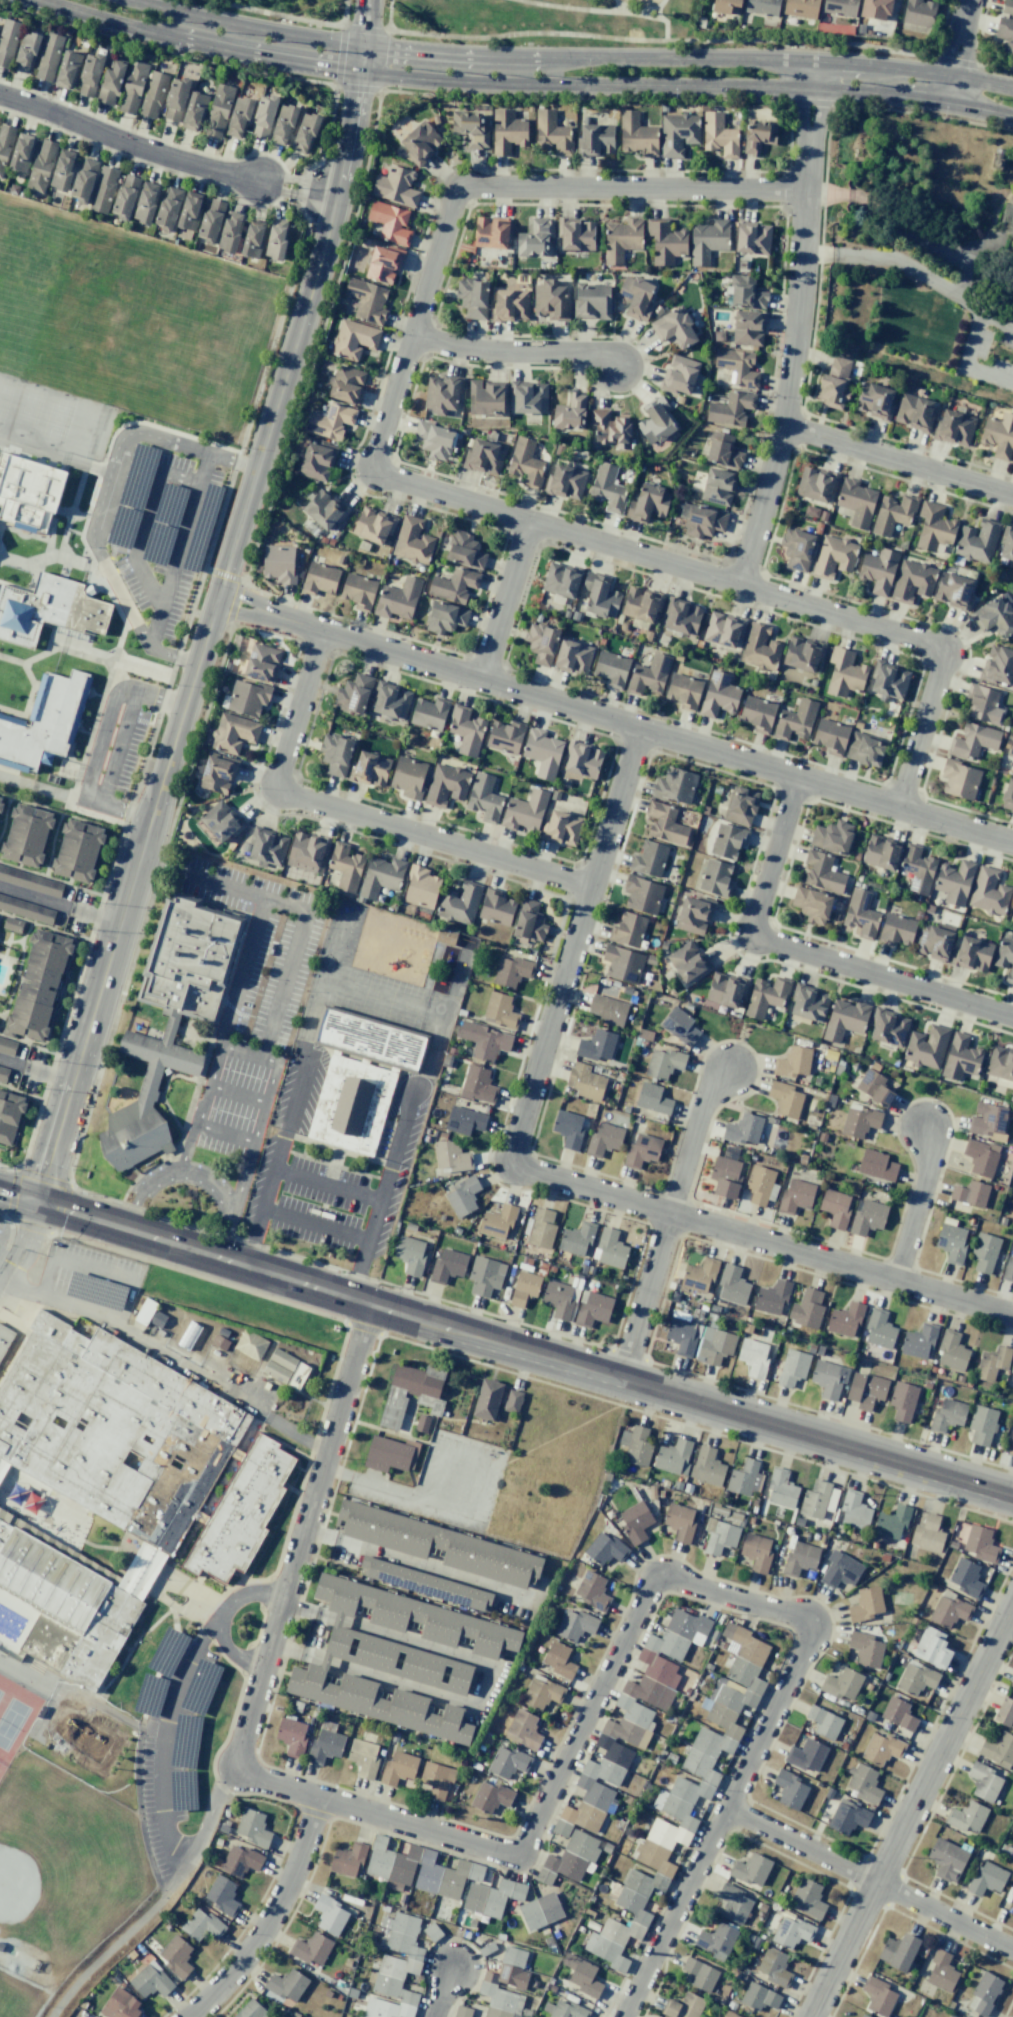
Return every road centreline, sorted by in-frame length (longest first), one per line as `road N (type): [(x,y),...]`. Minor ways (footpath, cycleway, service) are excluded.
road 1 (tertiary): [(36,1202),(327,233),(360,89),(367,0)]
road 2 (residential): [(216,598),(1012,842)]
road 3 (residential): [(231,1771),(517,1858),(656,1575),(815,1624)]
road 4 (residential): [(377,464),(397,481),(928,643),(940,663),(898,806)]
road 5 (secondary): [(368,1305),(1012,1497)]
road 6 (residential): [(805,189),(459,190),(377,464)]
road 7 (residential): [(812,61),(792,373),(739,584)]
road 8 (residential): [(1012,1316),(514,1162)]
road 9 (residential): [(322,630),(282,767),(290,793),(593,888)]
road 10 (residential): [(231,1771),(368,1305)]
road 11 (tertiary): [(810,2016),(1012,1604)]
road 12 (residential): [(514,1162),(639,727)]
road 13 (tertiary): [(361,72),(480,83),(810,88)]
road 14 (residential): [(623,2016),(815,1624)]
road 15 (residential): [(797,775),(756,908),(760,935),(1012,1016)]
road 16 (secondary): [(0,1190),(368,1305)]
road 17 (residential): [(622,1380),(708,1088),(729,1068)]
road 18 (residential): [(725,1811),(1012,1953)]
road 19 (residential): [(0,94),(161,155),(259,180)]
road 20 (residential): [(321,1799),(270,1921),(189,2016)]
road 21 (residential): [(783,424),(1012,494)]
road 22 (tertiary): [(364,46),(132,0)]
road 23 (tertiary): [(590,58),(364,46)]
road 24 (tertiary): [(812,61),(590,58)]
road 25 (tertiary): [(143,32),(361,72)]
road 26 (residential): [(413,337),(466,352),(591,357),(619,369)]
road 27 (residential): [(528,521),(481,679)]
road 28 (residential): [(895,1280),(930,1156),(923,1128)]
road 29 (tertiary): [(810,88),(949,103)]

